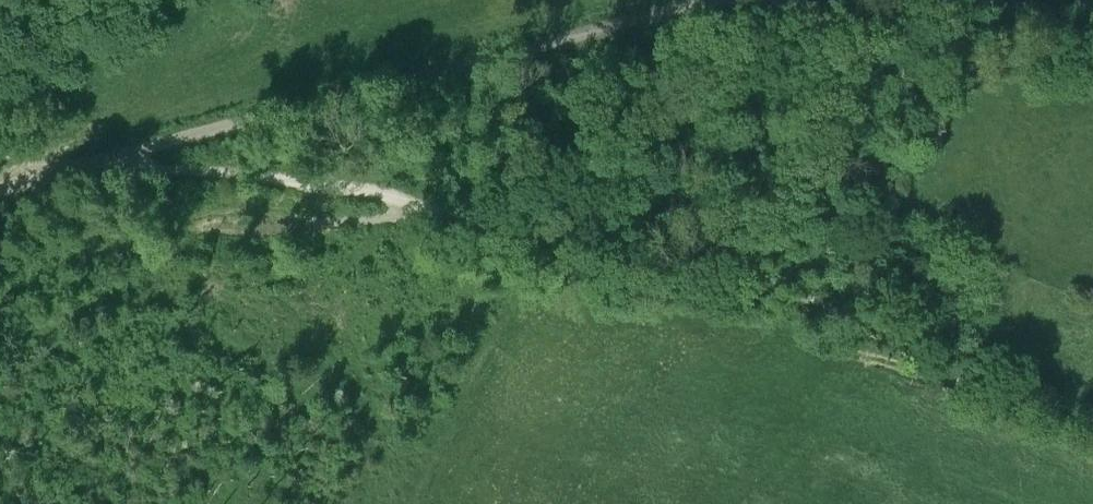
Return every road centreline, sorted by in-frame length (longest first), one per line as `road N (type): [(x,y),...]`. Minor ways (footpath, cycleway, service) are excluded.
road 1 (track): [(963,381),(882,328),(767,288),(363,190),(148,166),(126,152)]
road 2 (unclassified): [(719,0),(249,118),(0,190)]
road 3 (unclassified): [(1092,27),(927,26),(821,0)]
road 4 (track): [(1092,431),(963,381)]

